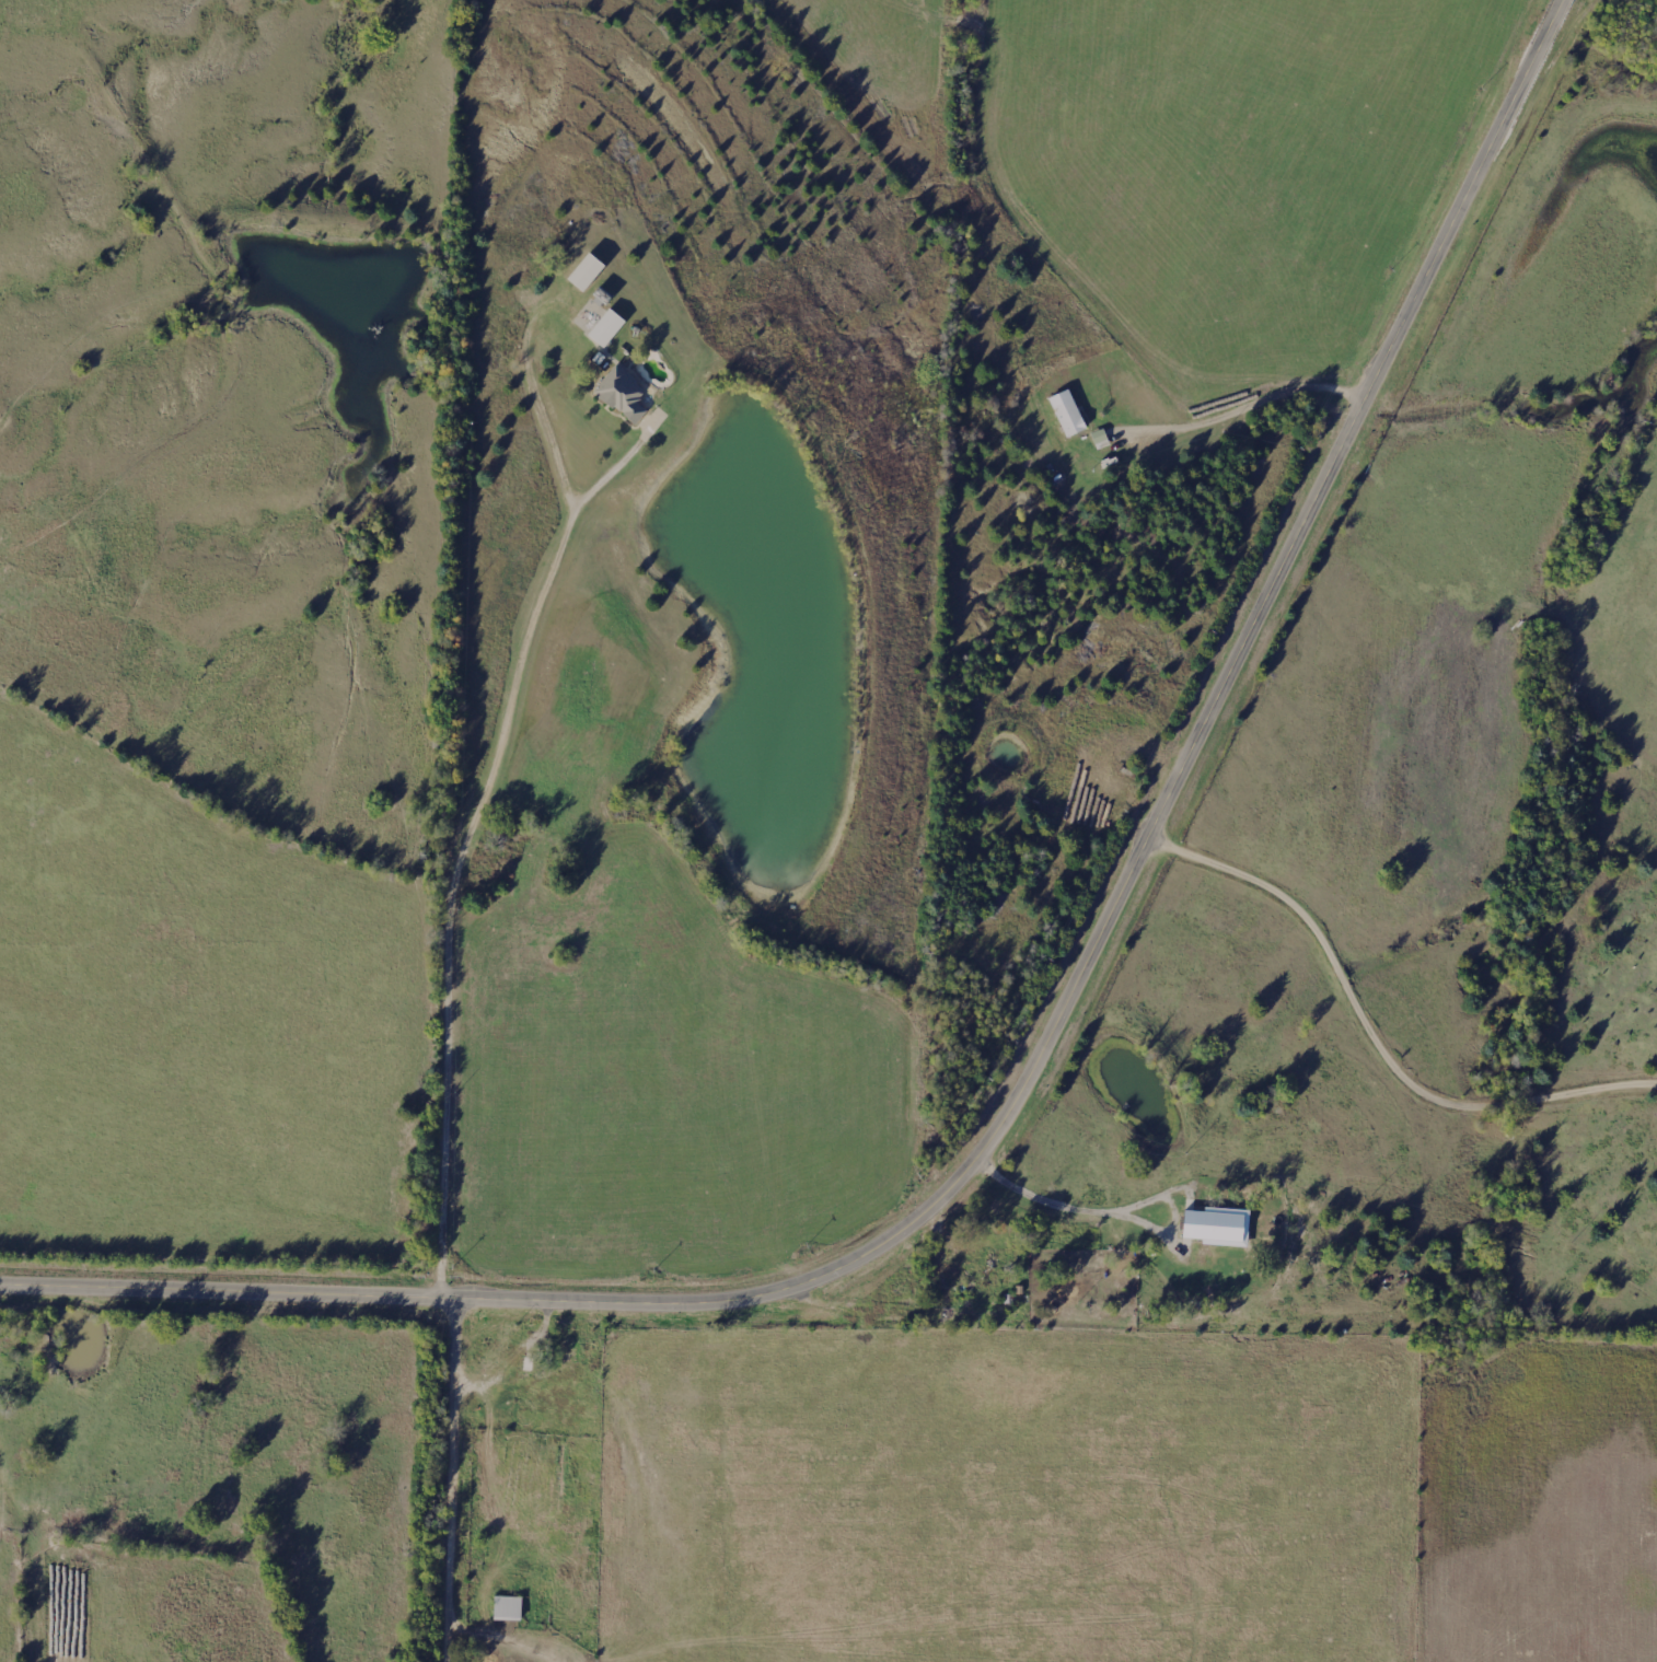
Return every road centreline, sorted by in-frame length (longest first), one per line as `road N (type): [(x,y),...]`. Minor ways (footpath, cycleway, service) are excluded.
road 1 (tertiary): [(0,1281),(750,1297),(811,1281),(850,1260),(961,1185),(1032,1084),(1565,0)]
road 2 (residential): [(436,1293),(459,880)]

